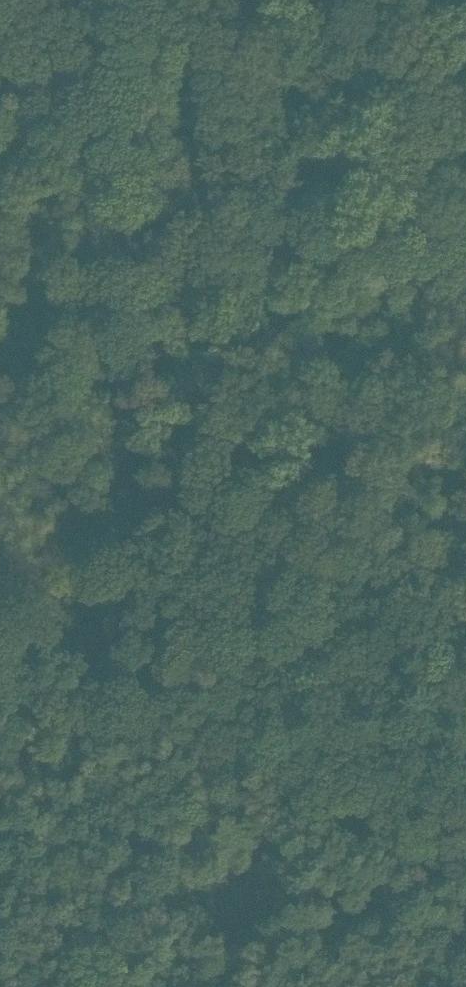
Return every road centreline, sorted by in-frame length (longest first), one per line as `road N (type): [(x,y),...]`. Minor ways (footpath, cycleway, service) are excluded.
road 1 (track): [(105,728),(228,453),(238,0)]
road 2 (track): [(0,724),(70,714),(465,837)]

